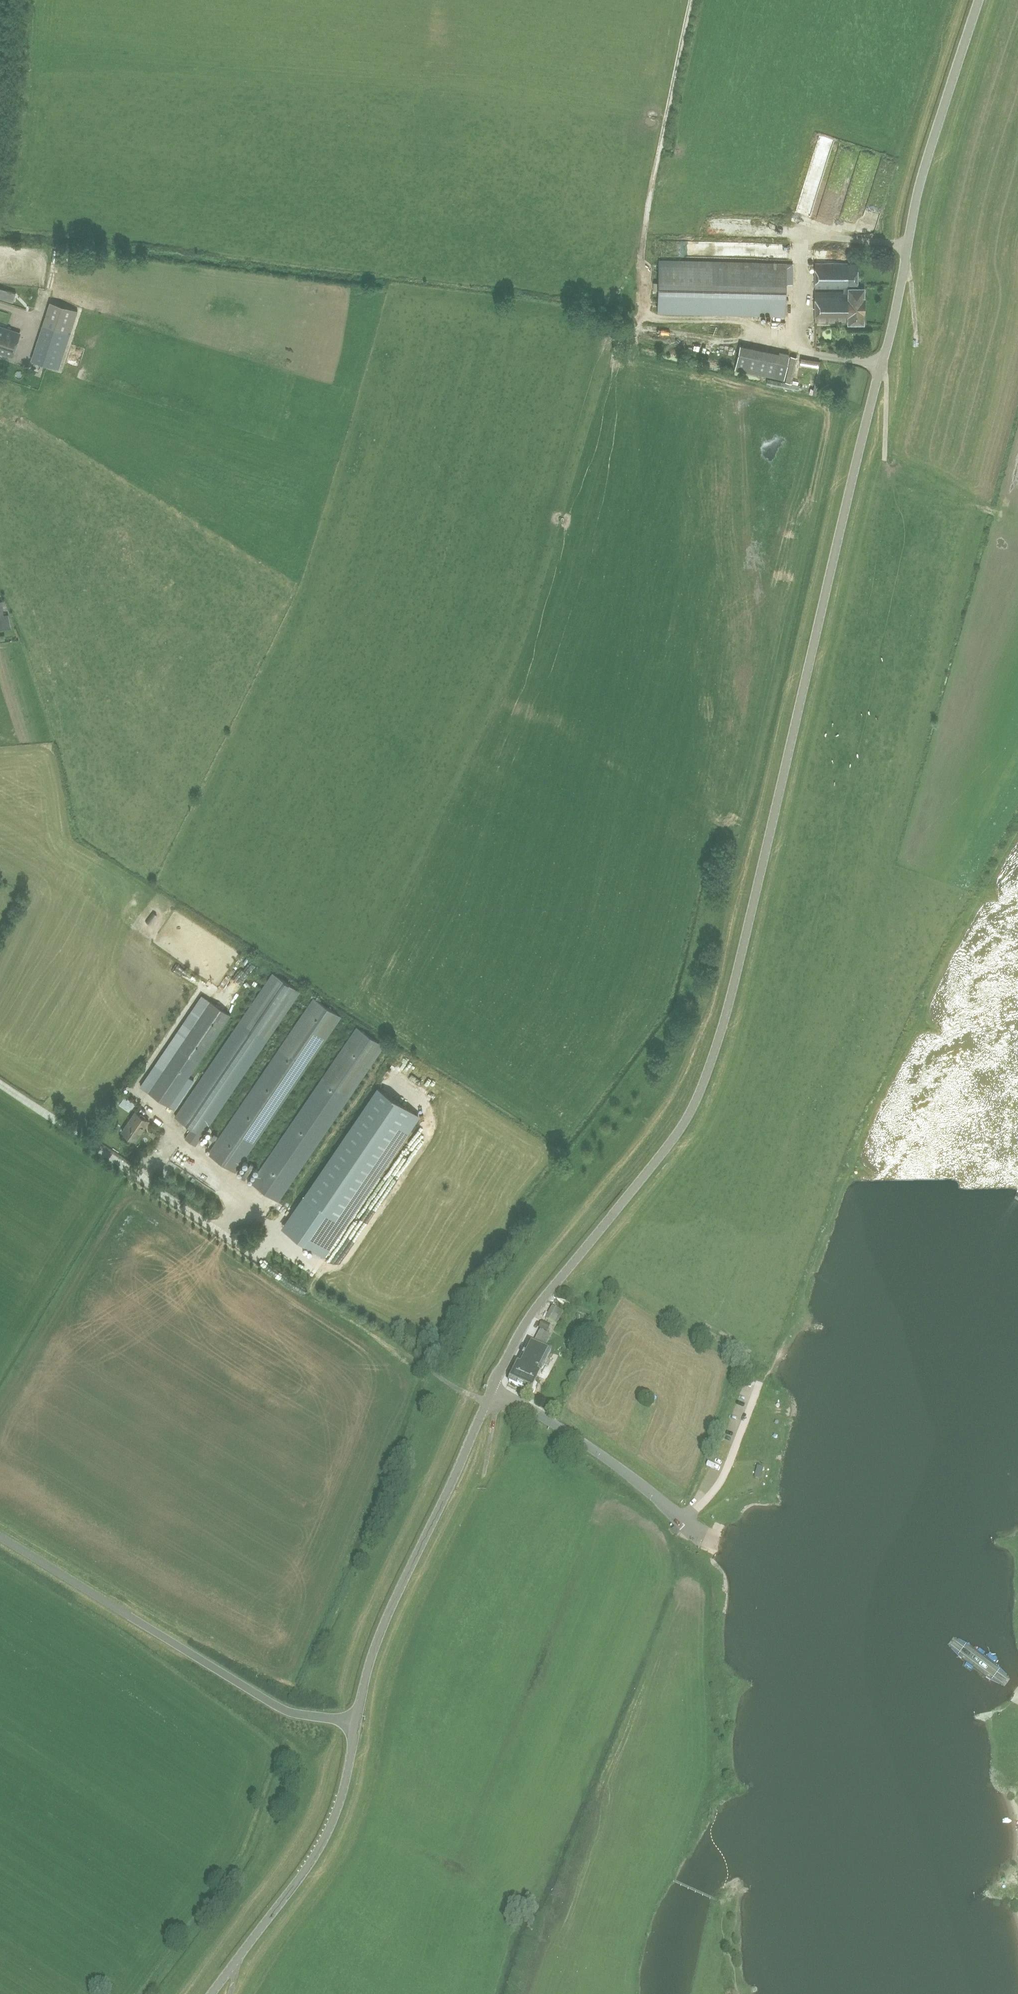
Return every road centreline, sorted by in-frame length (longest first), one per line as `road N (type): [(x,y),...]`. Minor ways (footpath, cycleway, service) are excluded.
road 1 (tertiary): [(491,1390),(536,1308),(636,1190),(715,1057),(934,136),(979,0)]
road 2 (unclassified): [(356,1722),(284,1710),(0,1537)]
road 3 (tertiary): [(356,1722),(392,1603),(491,1390)]
road 4 (tertiary): [(212,1993),(312,1863),(335,1815),(356,1722)]
road 5 (tertiary): [(731,1547),(540,1414),(491,1390)]

